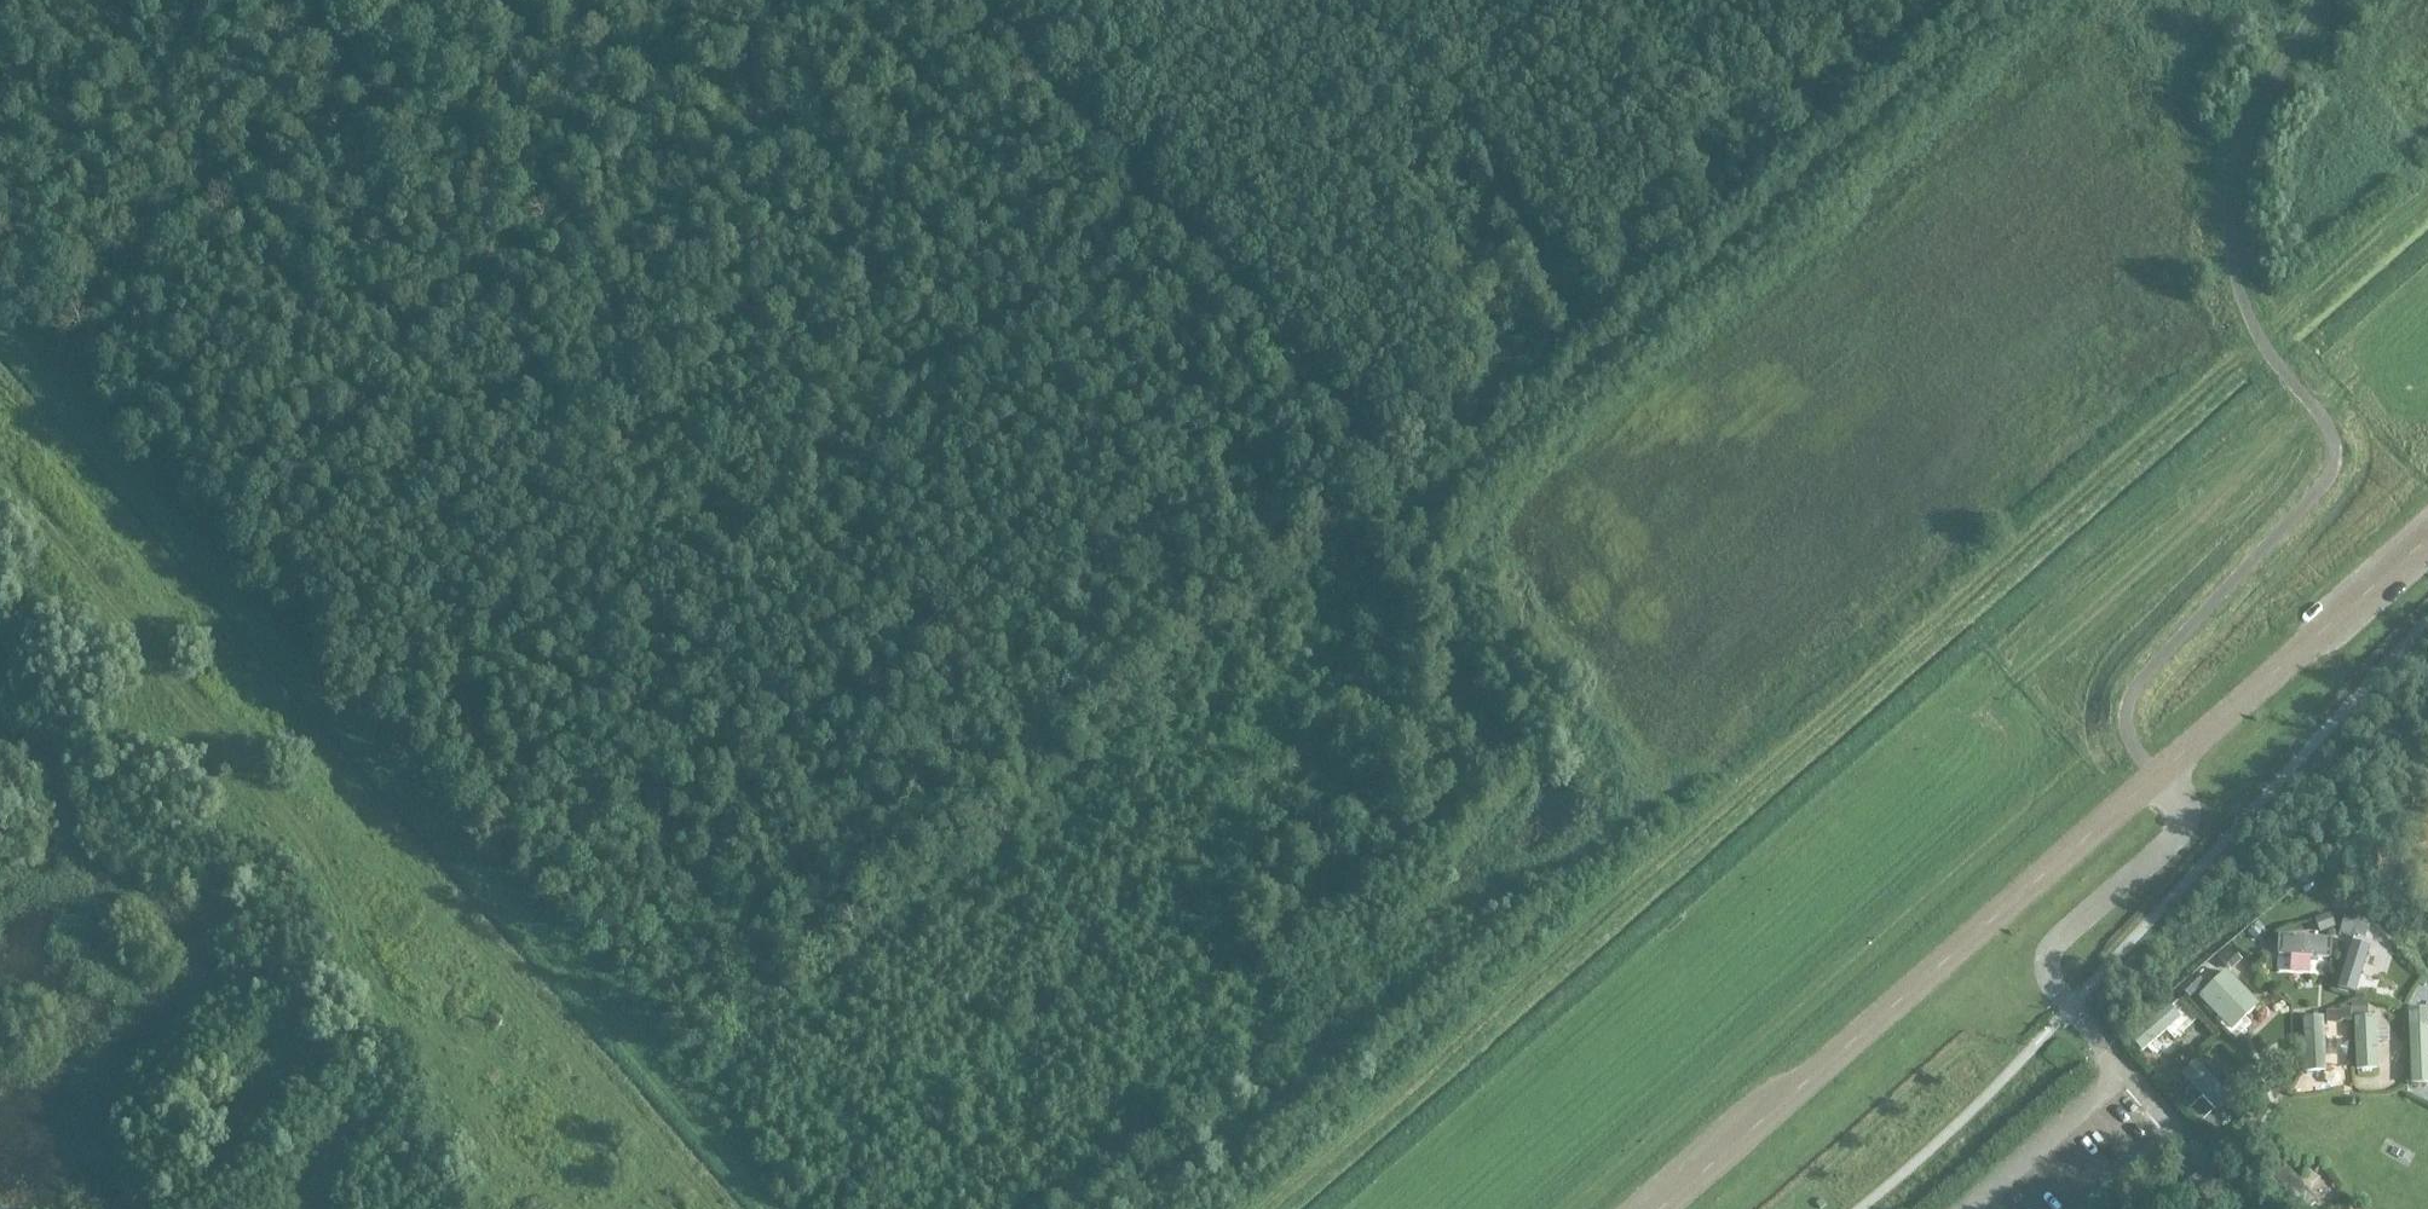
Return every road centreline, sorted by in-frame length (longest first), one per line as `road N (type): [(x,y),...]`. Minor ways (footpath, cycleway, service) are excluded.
road 1 (track): [(2271,359),(2217,377),(1268,1208)]
road 2 (track): [(772,1208),(0,327)]
road 3 (tertiary): [(1662,1208),(2427,540)]

